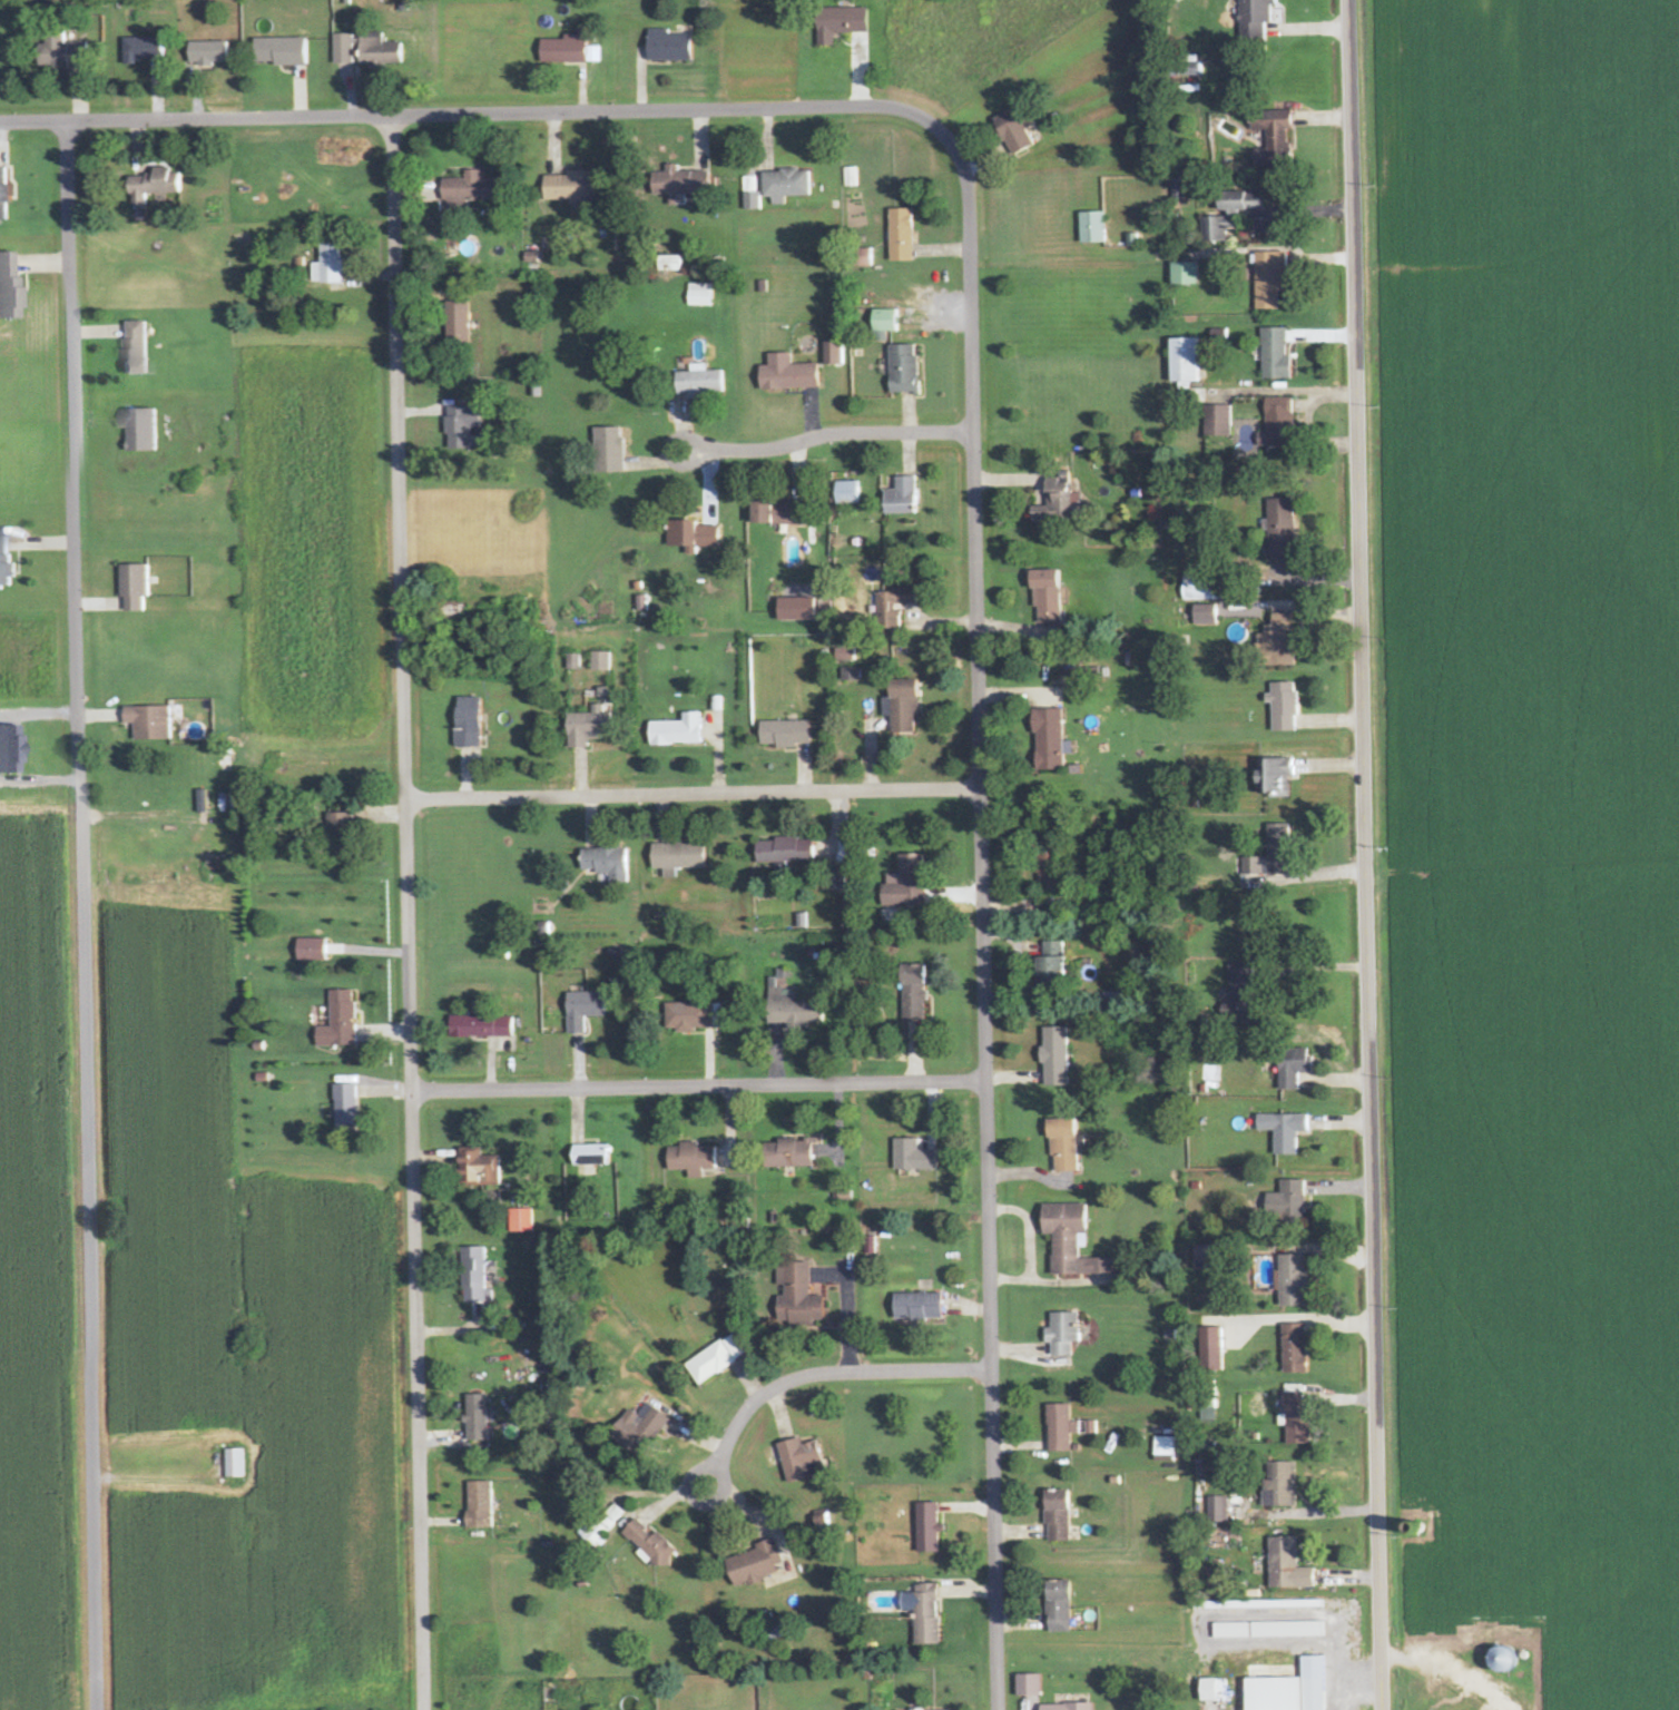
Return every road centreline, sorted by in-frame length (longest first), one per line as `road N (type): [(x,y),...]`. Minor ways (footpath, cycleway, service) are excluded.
road 1 (residential): [(998,1709),(966,206),(960,163),(943,132),(913,110),(819,101),(63,118)]
road 2 (tertiary): [(1379,1709),(1347,0)]
road 3 (residential): [(423,1709),(393,111)]
road 4 (residential): [(94,1709),(63,118)]
road 5 (residential): [(403,796),(980,784)]
road 6 (residential): [(409,1087),(986,1078)]
road 7 (residential): [(992,1368),(795,1374),(736,1415),(718,1454)]
road 8 (residential): [(971,430),(821,431),(775,446),(716,448)]

